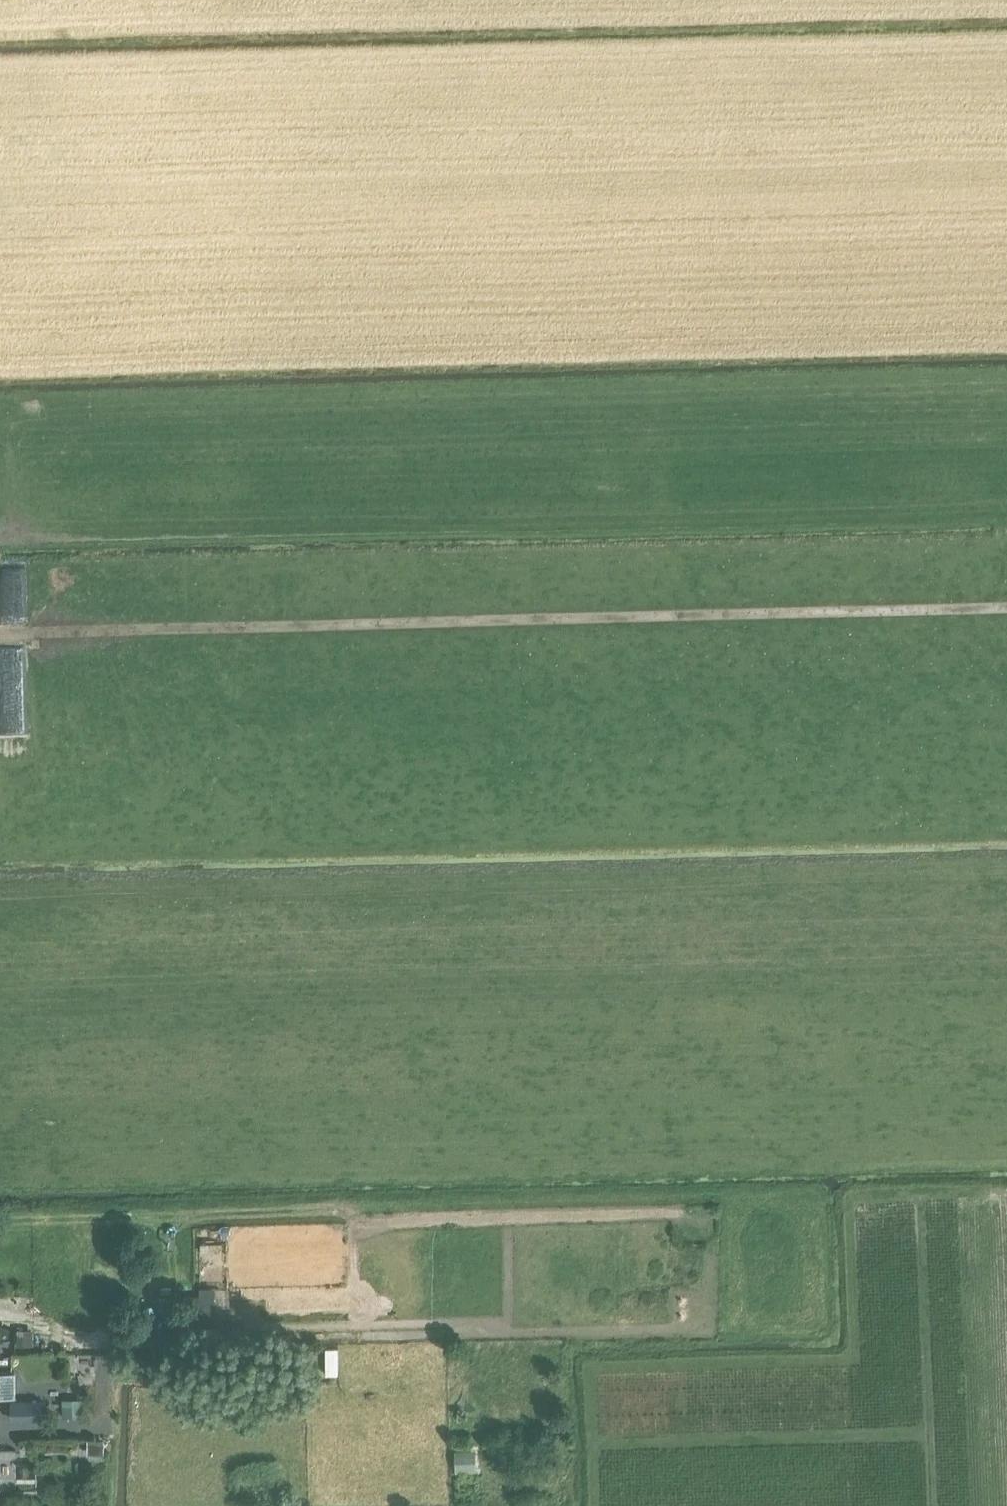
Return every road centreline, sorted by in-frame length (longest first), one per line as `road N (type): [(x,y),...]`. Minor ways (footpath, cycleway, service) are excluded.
road 1 (track): [(1006,607),(0,637)]
road 2 (track): [(842,1198),(845,1360),(586,1369),(587,1505)]

